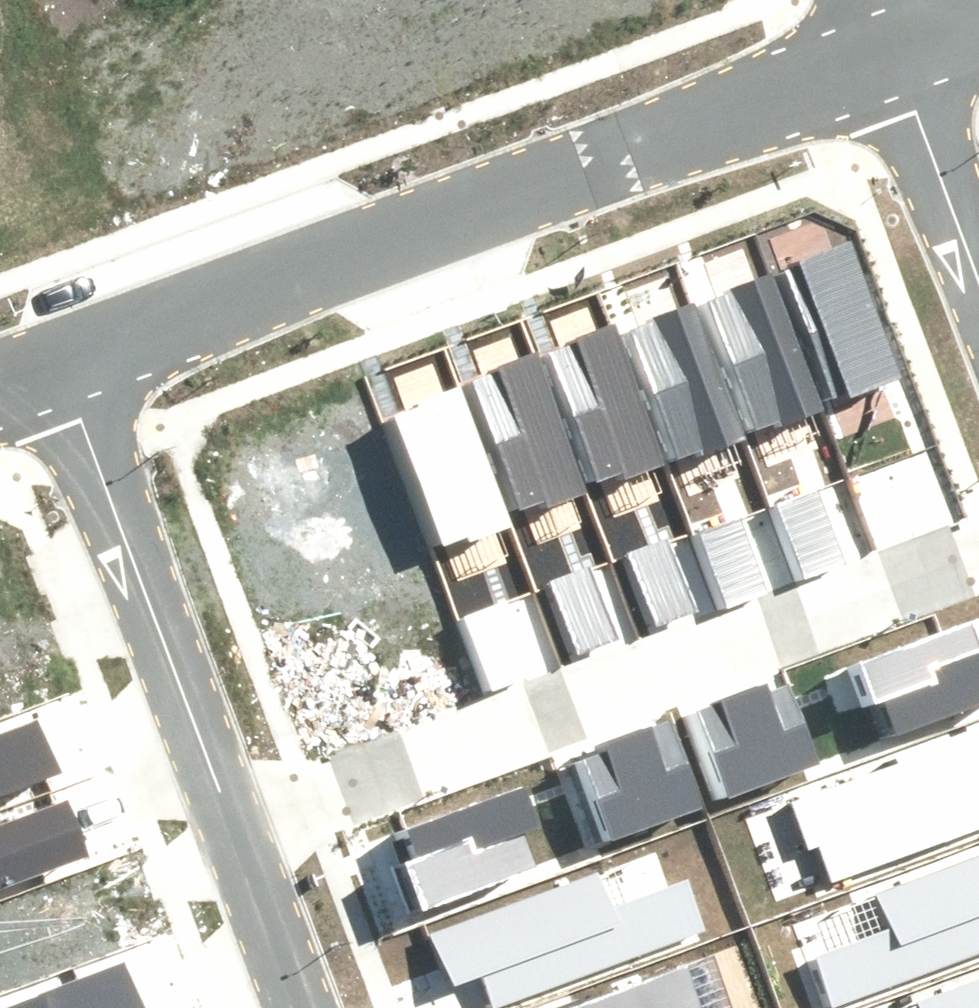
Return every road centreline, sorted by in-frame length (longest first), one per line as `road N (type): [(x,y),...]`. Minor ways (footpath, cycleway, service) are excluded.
road 1 (residential): [(51,369),(886,50)]
road 2 (residential): [(216,815),(978,546)]
road 3 (residential): [(216,815),(51,369)]
road 4 (residential): [(886,50),(978,288)]
road 5 (residential): [(287,1007),(216,815)]

